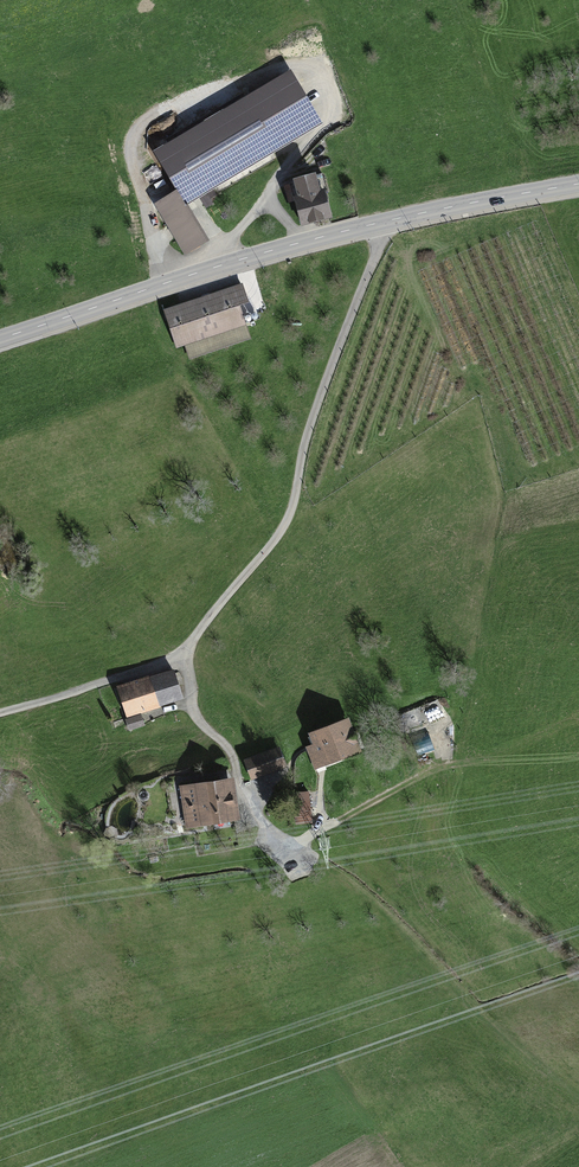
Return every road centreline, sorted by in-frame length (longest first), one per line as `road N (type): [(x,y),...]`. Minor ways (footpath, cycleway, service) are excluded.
road 1 (unclassified): [(377,224),(380,245),(305,444),(288,520),(274,542),(181,654),(0,714)]
road 2 (tertiary): [(0,338),(377,224)]
road 3 (track): [(181,654),(195,713),(233,756),(271,837),(311,857)]
road 4 (tertiary): [(377,224),(578,184)]
road 5 (track): [(291,847),(459,763)]

